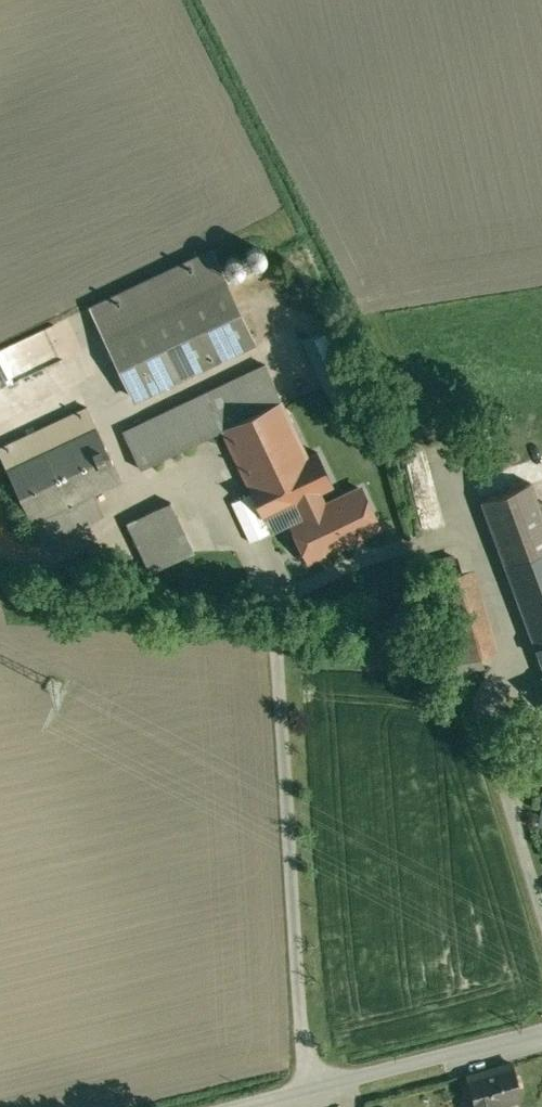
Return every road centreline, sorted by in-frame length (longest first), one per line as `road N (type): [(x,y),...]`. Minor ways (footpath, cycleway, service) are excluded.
road 1 (unclassified): [(250,1106),(541,1038)]

